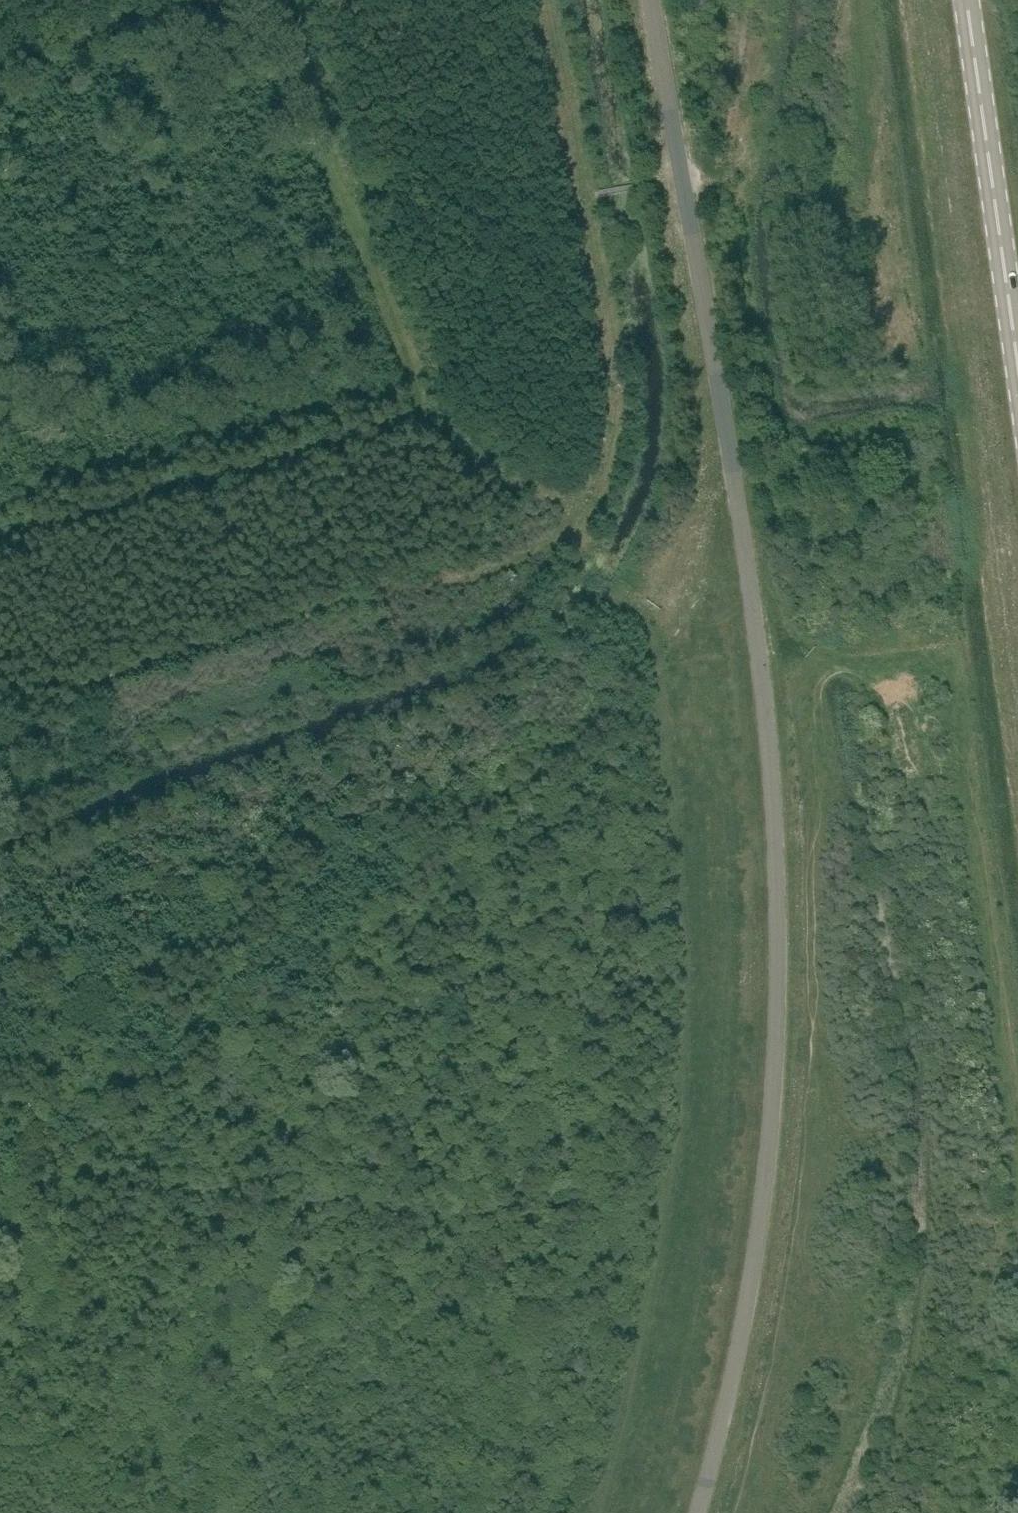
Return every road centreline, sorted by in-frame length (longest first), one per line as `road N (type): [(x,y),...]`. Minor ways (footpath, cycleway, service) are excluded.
road 1 (unclassified): [(702,1512),(742,1324),(765,1143),(776,947),(750,608),(650,0)]
road 2 (primary): [(1017,423),(959,0)]

